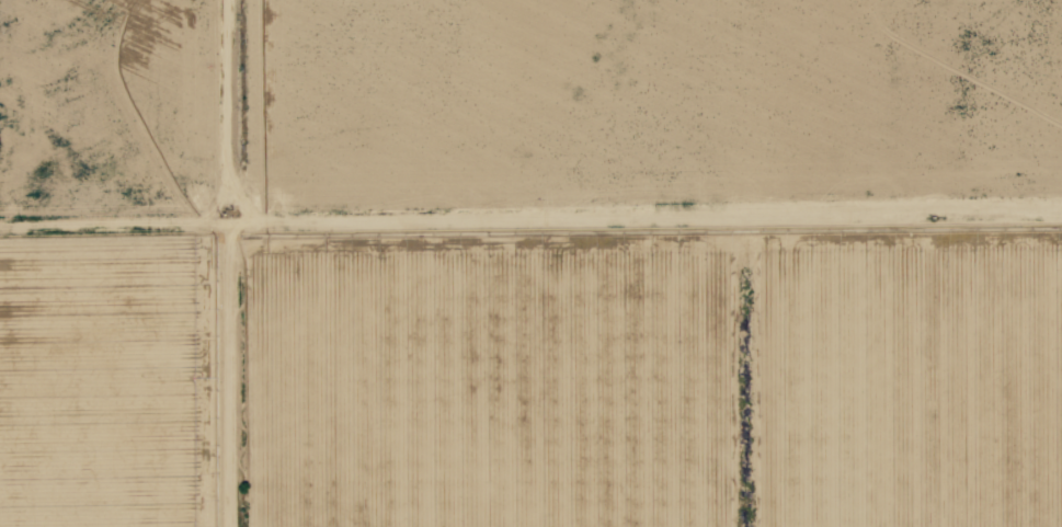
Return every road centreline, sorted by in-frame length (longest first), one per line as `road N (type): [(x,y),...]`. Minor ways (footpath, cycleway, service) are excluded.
road 1 (track): [(1061,208),(243,222),(225,232),(224,526)]
road 2 (track): [(221,0),(220,172),(269,199),(959,183),(1010,167),(1061,176)]

